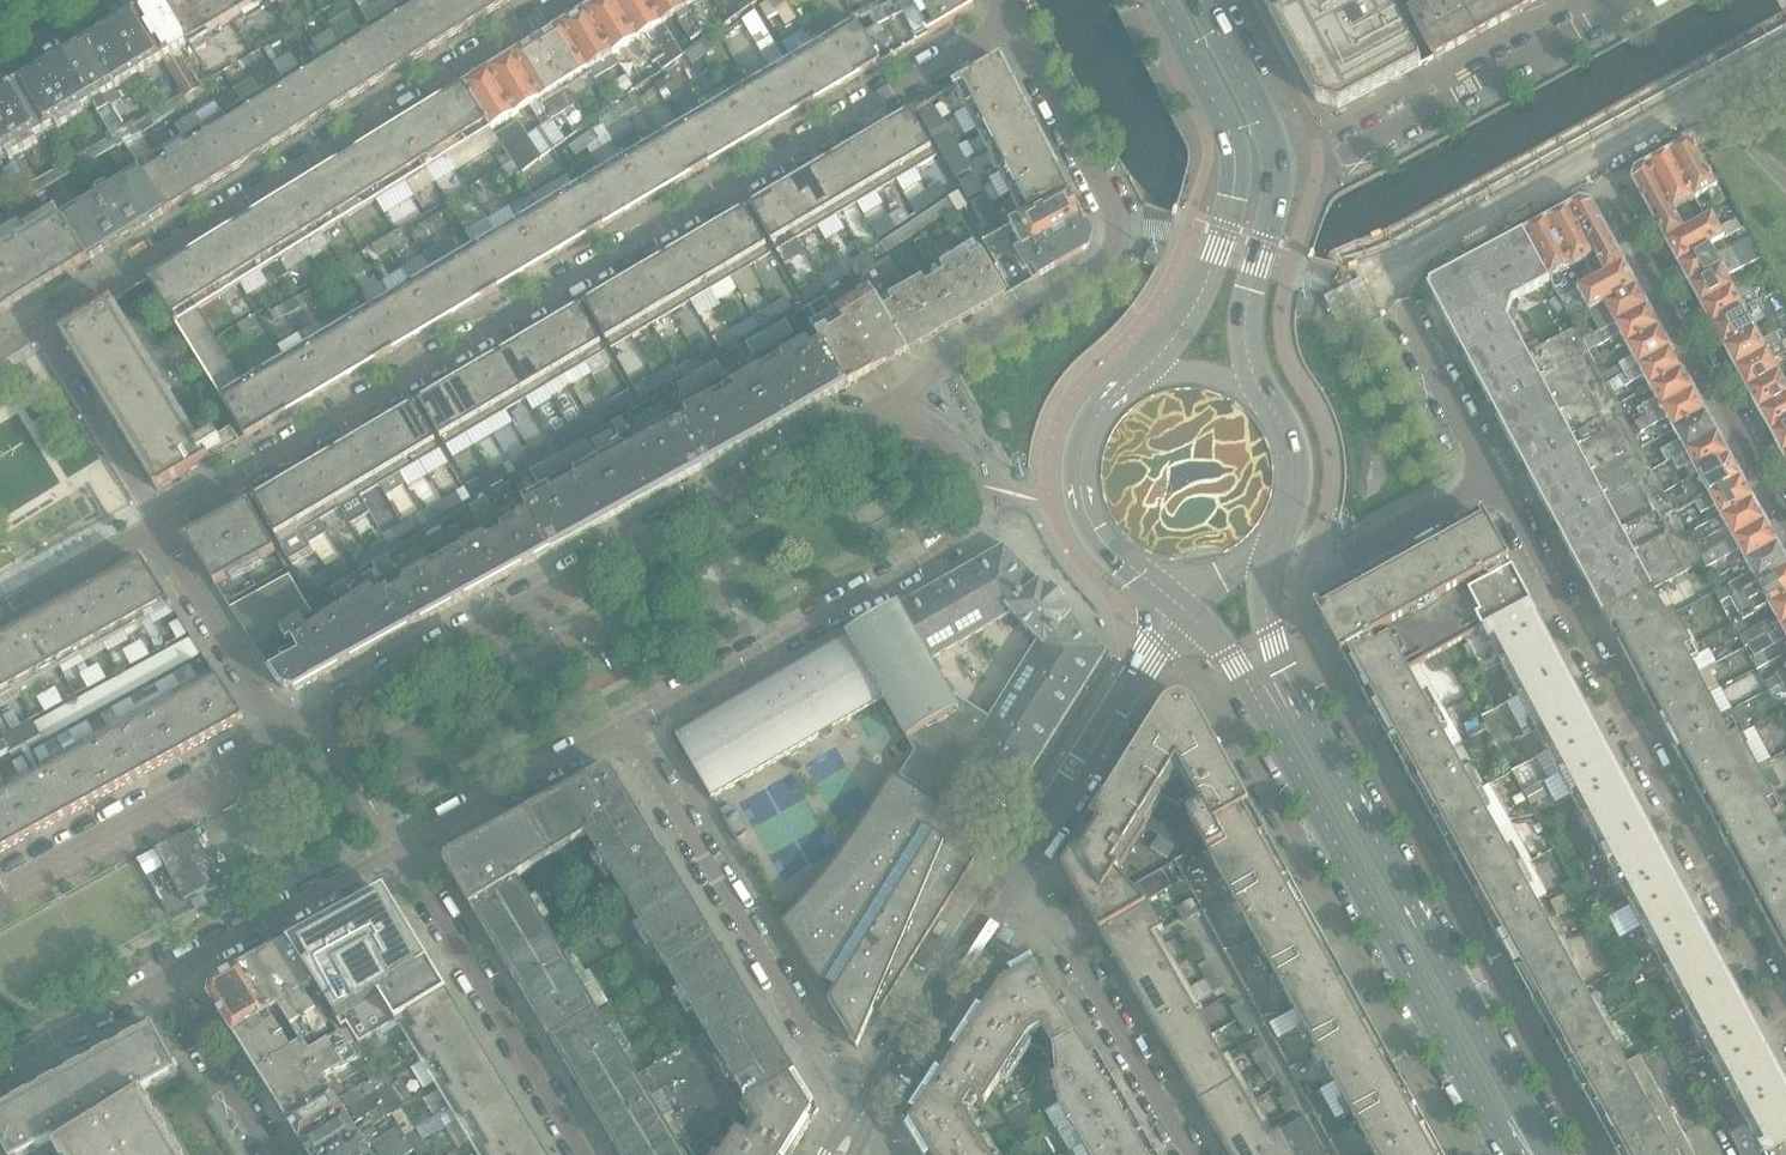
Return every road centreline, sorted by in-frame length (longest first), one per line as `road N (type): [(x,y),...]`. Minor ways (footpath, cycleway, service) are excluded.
road 1 (residential): [(156,526),(1011,19)]
road 2 (residential): [(887,410),(277,737)]
road 3 (residential): [(0,350),(570,0)]
road 4 (residential): [(1785,1021),(1492,484)]
road 5 (residential): [(627,724),(922,563),(959,531),(971,490),(960,455),(939,433),(887,410)]
road 6 (residential): [(1011,19),(1115,212),(1113,257),(941,359),(887,410)]
road 7 (secondary): [(1531,1154),(1301,744)]
road 8 (residential): [(1492,484),(1391,290),(1418,251),(1595,152)]
road 9 (residential): [(627,724),(863,1113)]
road 10 (secondary): [(1167,0),(1236,144),(1206,271),(1180,321),(1139,369)]
road 11 (residential): [(1595,152),(1785,506)]
road 12 (residential): [(1284,166),(1342,157),(1629,0)]
road 13 (residential): [(580,1154),(398,848)]
road 14 (residential): [(1015,868),(1190,1154)]
road 15 (residential): [(277,737),(0,888)]
road 16 (secondary): [(1139,369),(1092,407),(1074,451),(1074,493),(1100,548),(1173,615)]
road 17 (residential): [(1015,868),(1173,615)]
road 18 (residential): [(863,1113),(1015,868)]
road 19 (residential): [(162,978),(398,848)]
road 20 (residential): [(398,848),(627,724)]
road 21 (residential): [(1274,595),(1492,484)]
road 22 (residential): [(277,737),(156,526)]
road 23 (secondary): [(1264,394),(1253,363),(1251,314),(1284,166)]
road 24 (residential): [(1595,152),(1785,49)]
road 25 (residential): [(272,1154),(162,978)]
road 26 (residential): [(0,1066),(162,978)]
road 27 (secondary): [(1284,166),(1266,107),(1209,0)]
road 28 (secondary): [(1173,615),(1225,655),(1301,744)]
road 29 (residential): [(0,610),(156,526)]
road 30 (secondary): [(1280,539),(1296,485),(1295,453),(1264,394)]
road 31 (secondary): [(1301,744),(1274,595)]
road 32 (secondary): [(1173,615),(1238,579),(1280,539)]
road 33 (secondary): [(1264,394),(1200,367),(1139,369)]
road 34 (residential): [(0,64),(107,0)]

